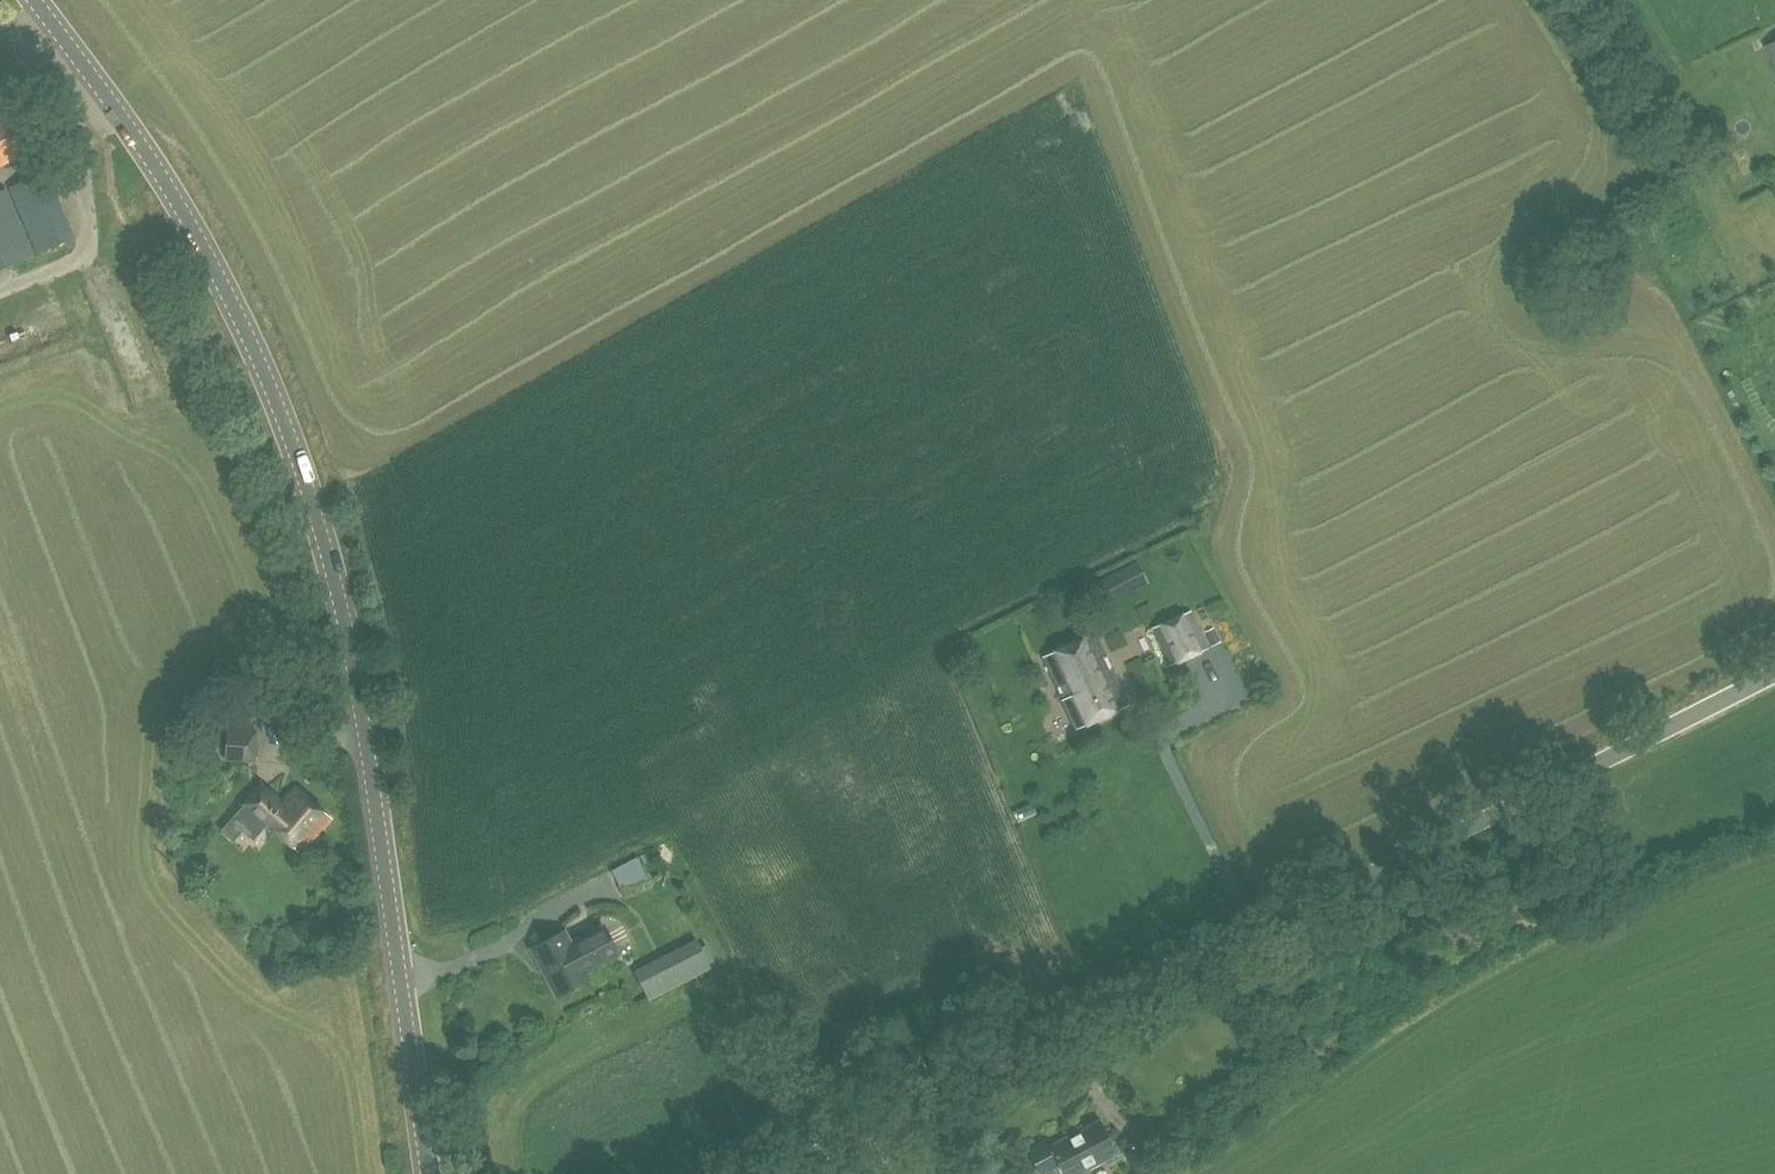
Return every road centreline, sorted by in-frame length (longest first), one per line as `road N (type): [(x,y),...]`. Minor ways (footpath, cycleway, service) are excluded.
road 1 (tertiary): [(424,1173),(369,757),(302,475),(244,321),(163,175),(35,0)]
road 2 (unclassified): [(774,1173),(1774,671)]

